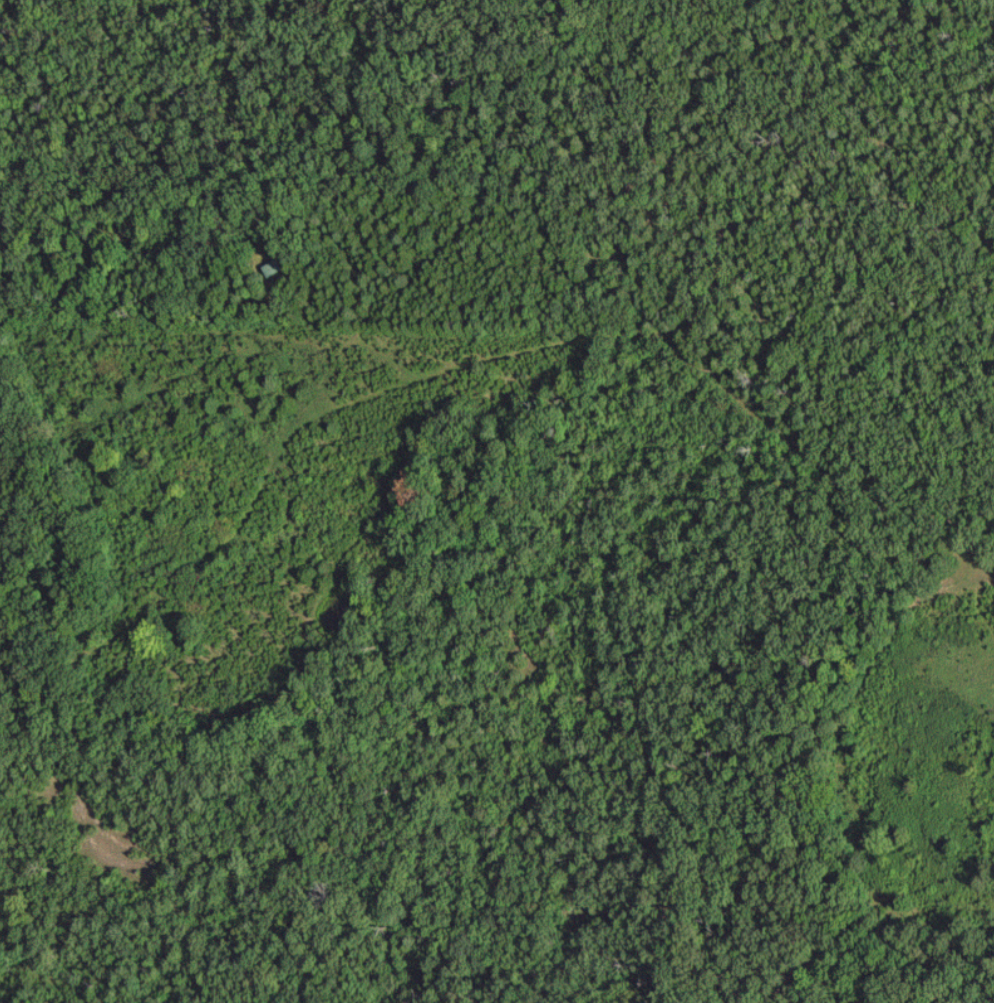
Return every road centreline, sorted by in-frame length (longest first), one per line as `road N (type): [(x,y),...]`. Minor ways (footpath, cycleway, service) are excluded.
road 1 (track): [(799,1002),(829,918),(817,758),(903,620),(945,594),(993,541)]

